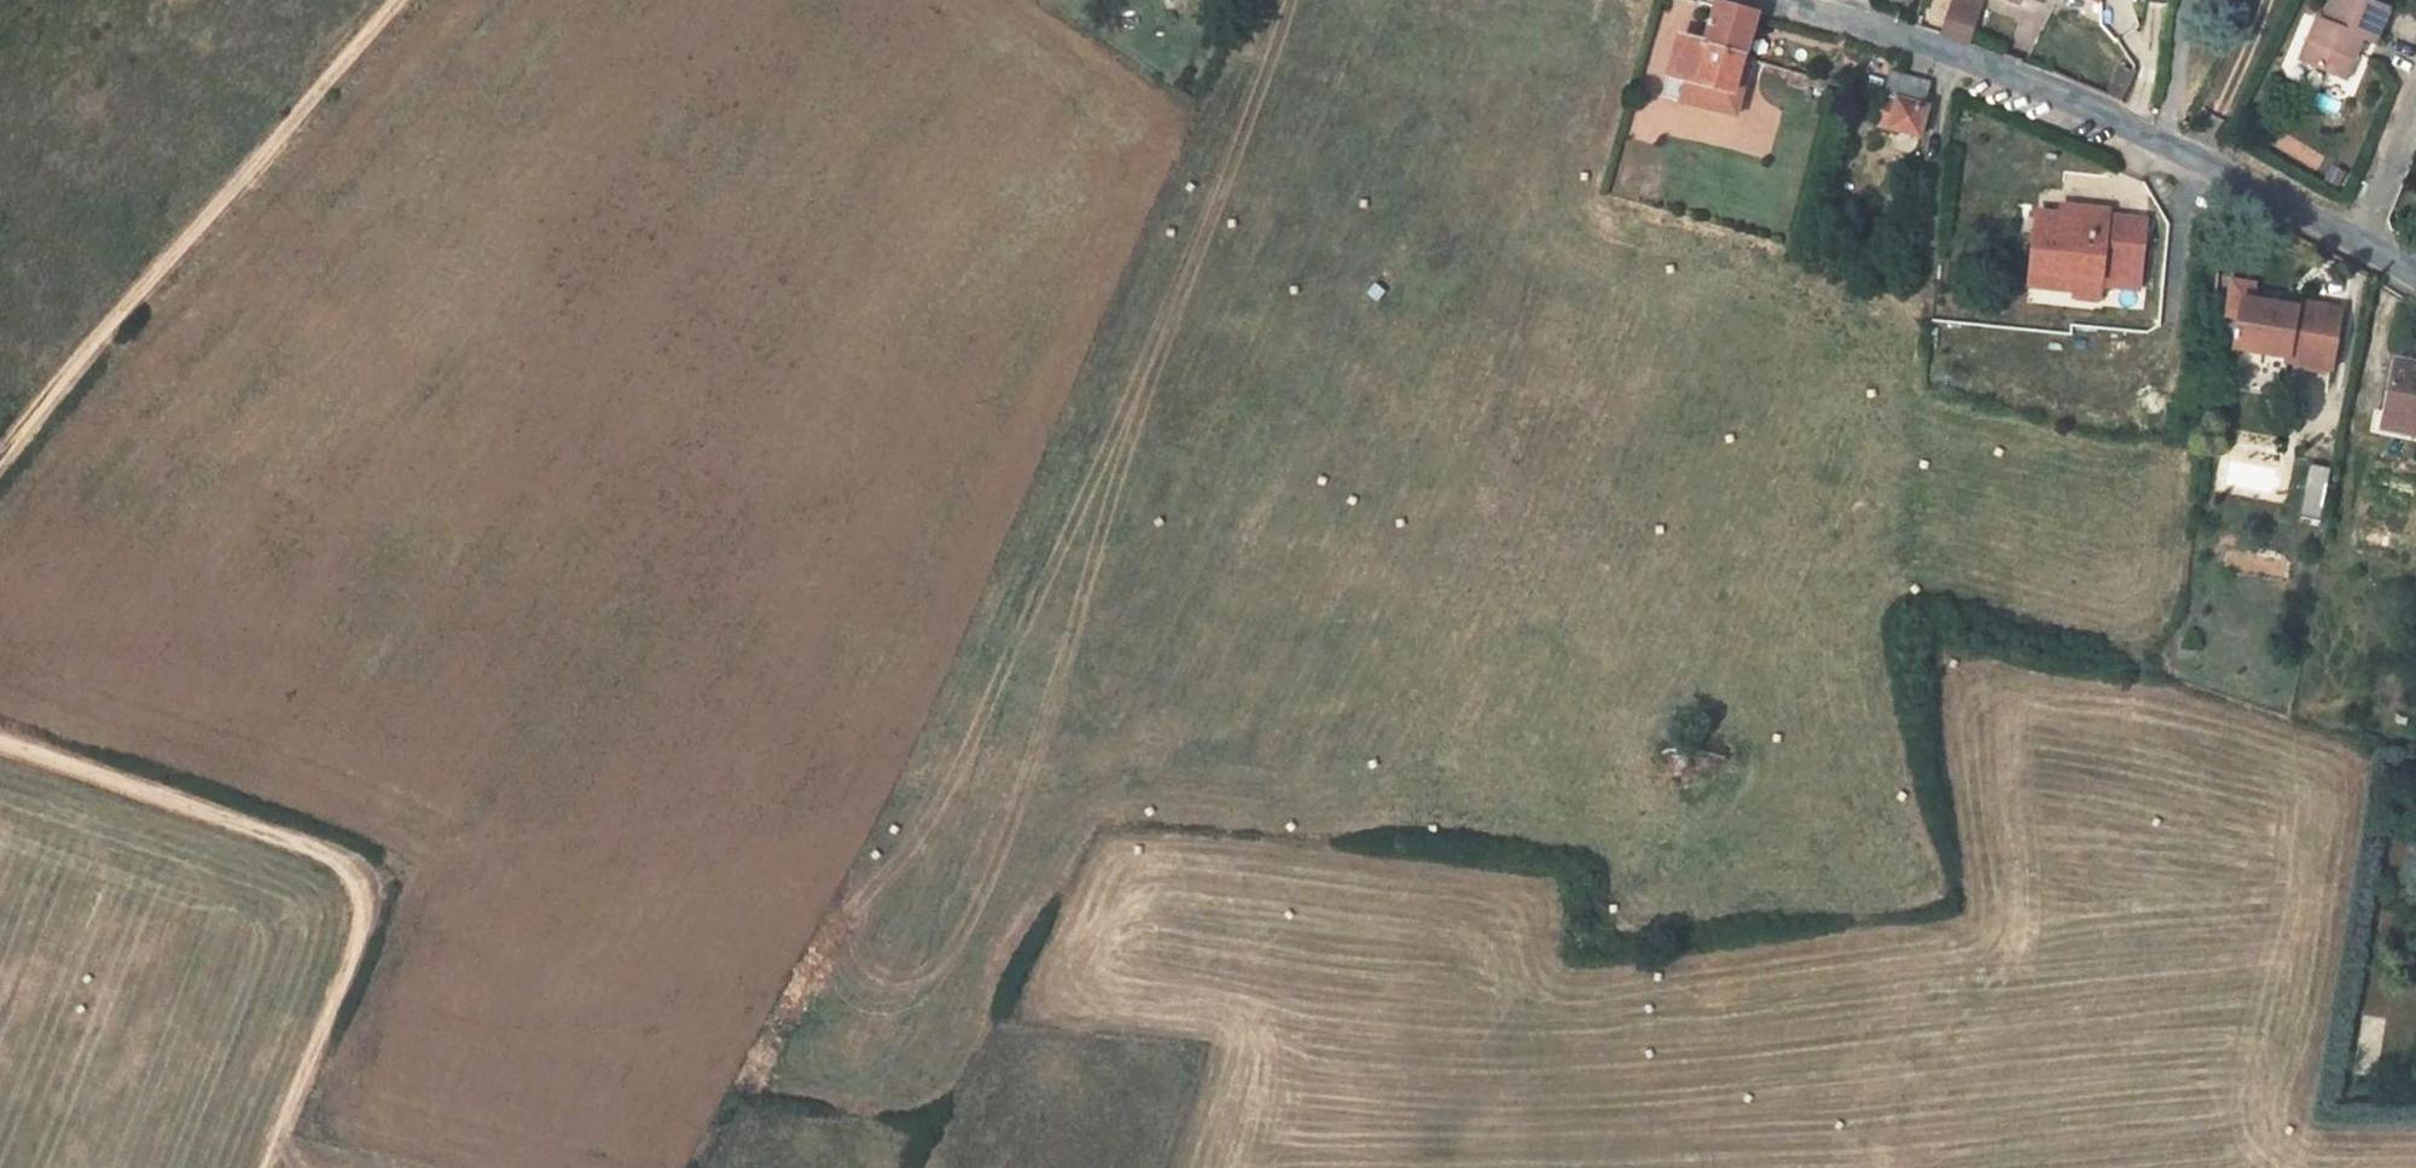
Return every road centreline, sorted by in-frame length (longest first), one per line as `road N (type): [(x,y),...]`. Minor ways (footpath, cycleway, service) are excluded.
road 1 (track): [(264,1167),(361,936),(365,893),(345,865),(310,847),(0,745)]
road 2 (residential): [(2353,233),(2112,116),(1775,0)]
road 3 (track): [(0,456),(396,0)]
road 4 (residential): [(2415,94),(2353,233)]

